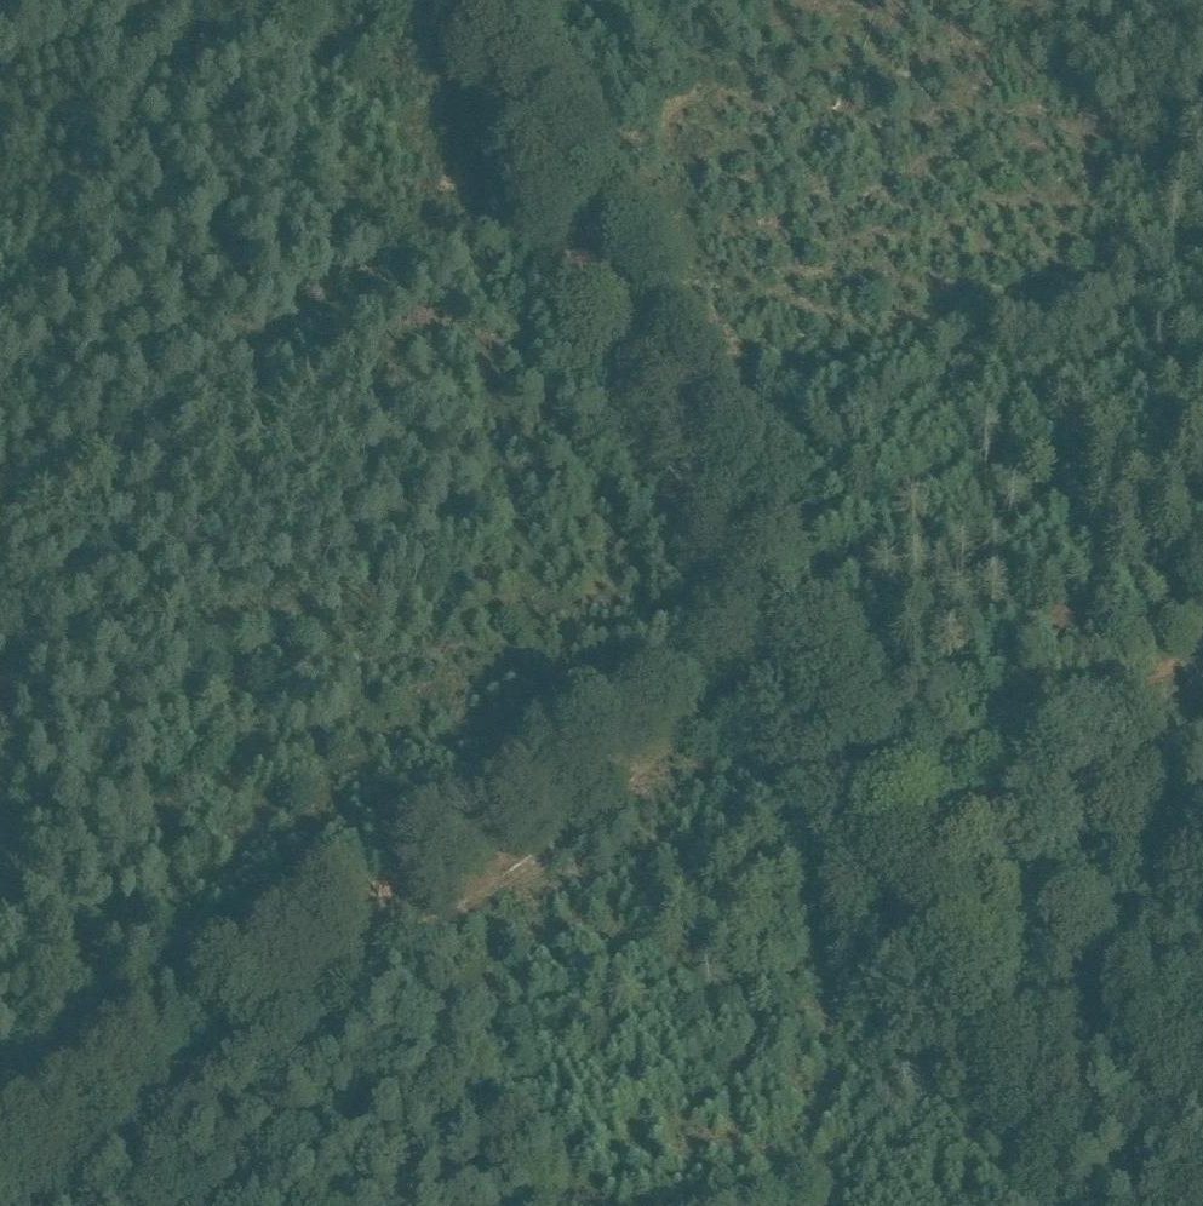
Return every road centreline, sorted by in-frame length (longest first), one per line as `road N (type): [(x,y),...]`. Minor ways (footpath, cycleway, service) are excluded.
road 1 (track): [(479,0),(781,653),(1058,1205)]
road 2 (track): [(16,1205),(434,929),(781,653)]
road 3 (track): [(872,823),(915,802),(970,815),(1023,801),(1123,745),(1202,680)]

